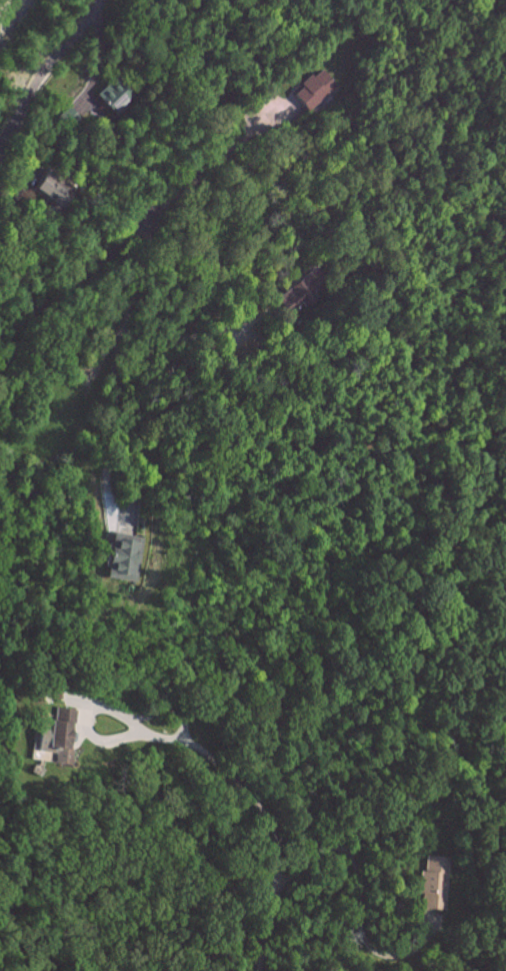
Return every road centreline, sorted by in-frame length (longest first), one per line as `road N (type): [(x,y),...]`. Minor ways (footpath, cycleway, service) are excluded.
road 1 (residential): [(0,336),(38,315),(249,134)]
road 2 (residential): [(260,970),(274,888),(270,814),(212,755),(154,732)]
road 3 (residential): [(99,0),(38,78),(0,146)]

